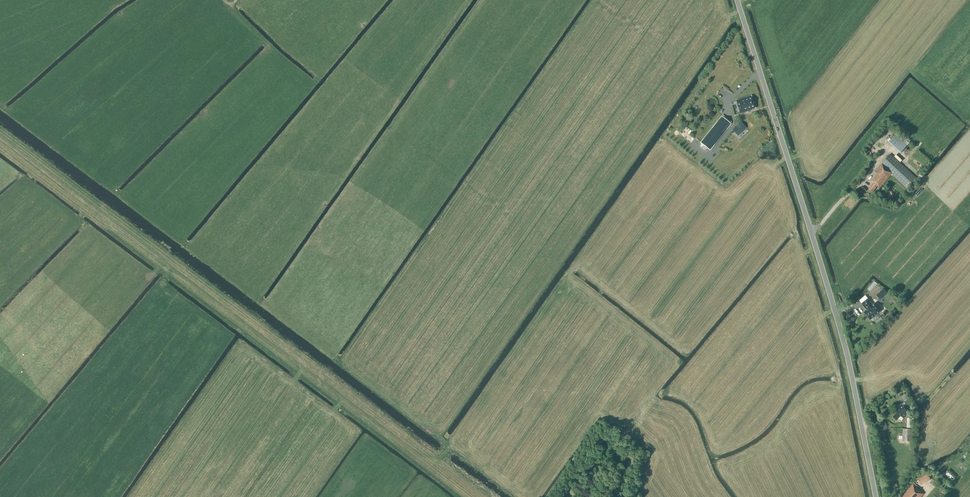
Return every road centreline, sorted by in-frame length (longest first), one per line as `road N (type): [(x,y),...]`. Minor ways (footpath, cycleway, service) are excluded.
road 1 (tertiary): [(876,496),(831,298),(735,0)]

